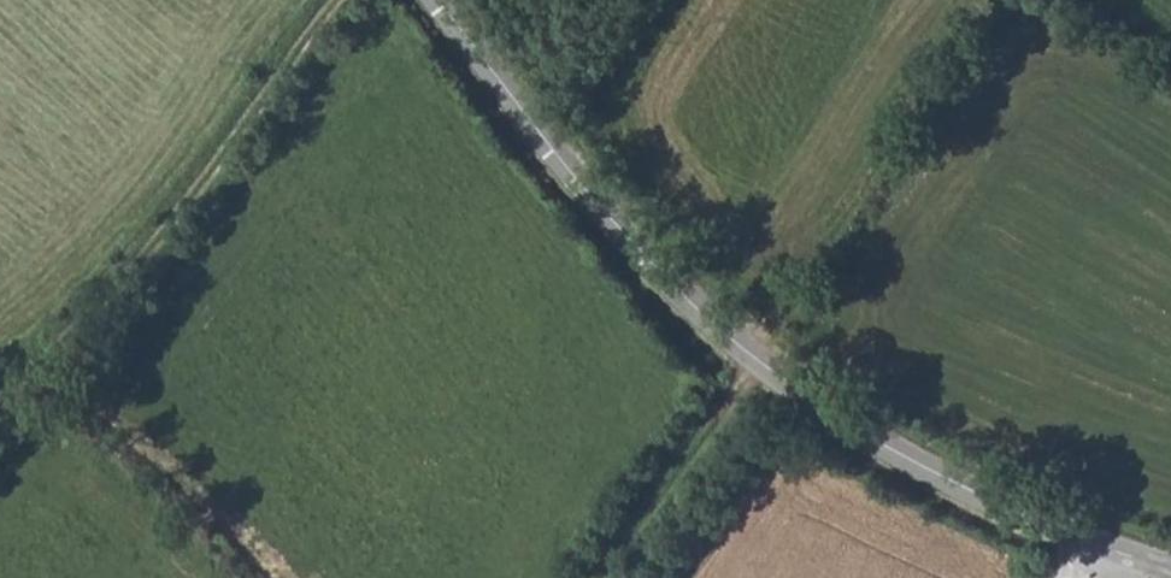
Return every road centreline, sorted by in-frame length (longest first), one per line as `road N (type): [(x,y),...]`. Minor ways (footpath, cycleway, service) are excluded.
road 1 (tertiary): [(1170,566),(1105,546),(901,456),(756,361),(586,199),(438,0)]
road 2 (track): [(781,380),(625,577)]

